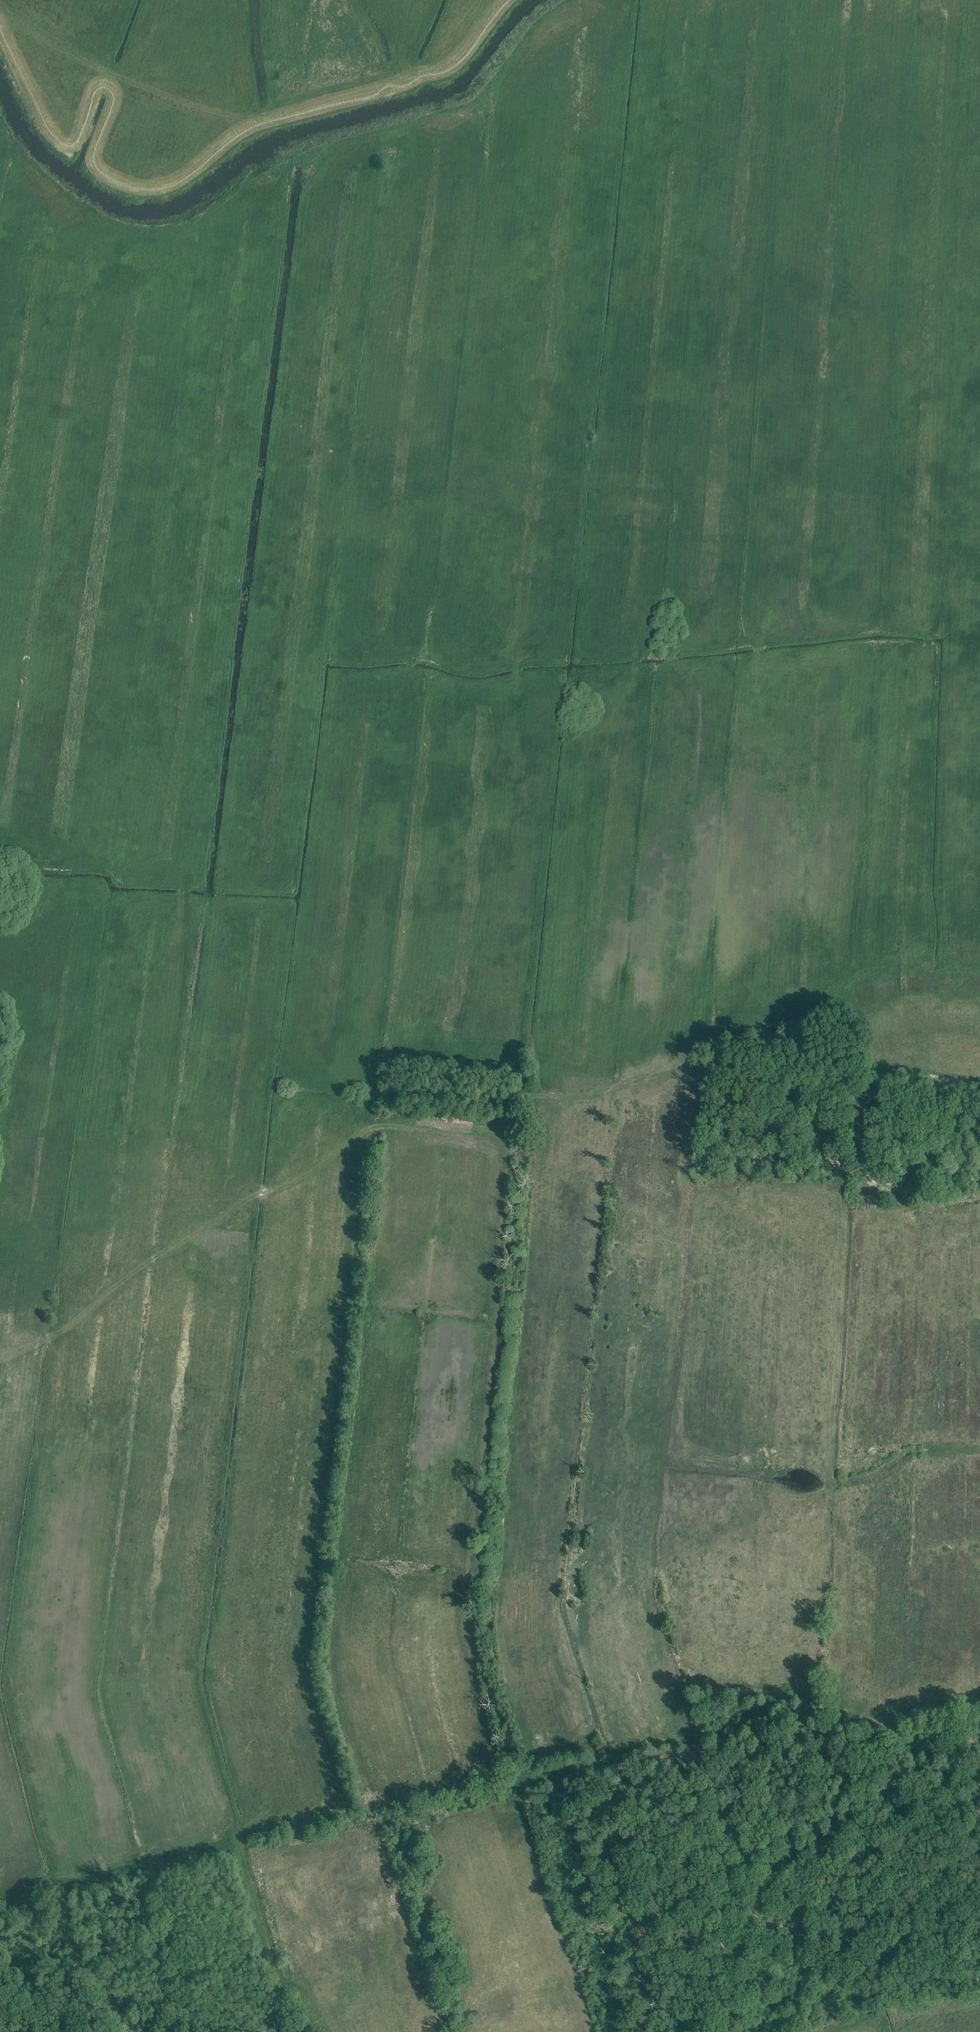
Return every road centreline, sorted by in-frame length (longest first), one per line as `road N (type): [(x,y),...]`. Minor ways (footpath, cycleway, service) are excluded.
road 1 (track): [(979,1087),(913,1079),(897,1176),(887,1193),(798,1133),(746,1116),(707,1061),(631,1091),(533,1099),(496,1131),(390,1127),(361,1139),(298,1191),(250,1200),(142,1264),(77,1326),(0,1355)]

